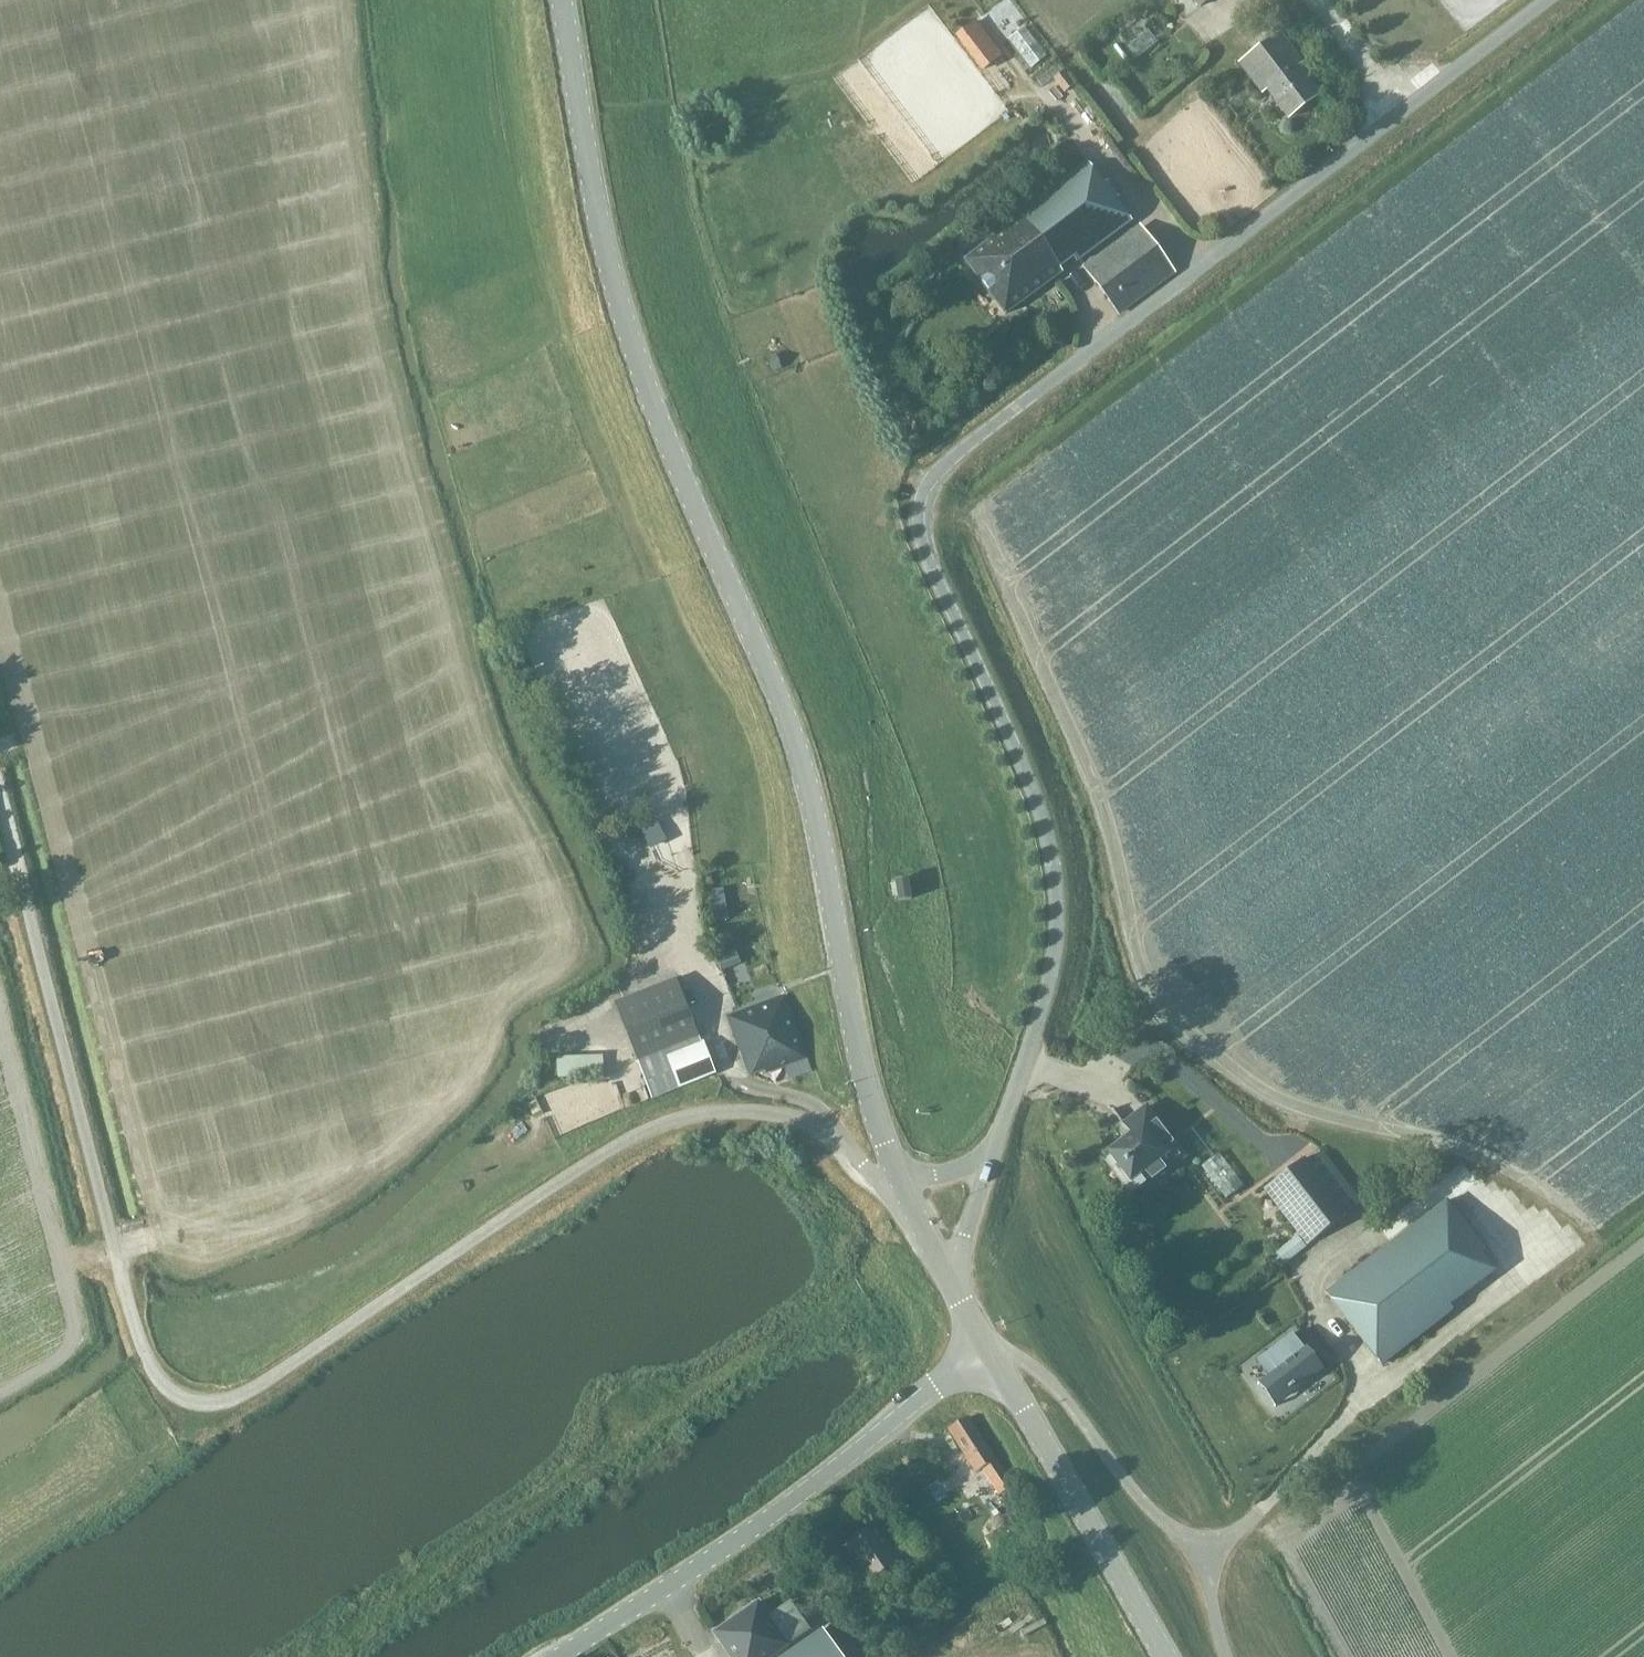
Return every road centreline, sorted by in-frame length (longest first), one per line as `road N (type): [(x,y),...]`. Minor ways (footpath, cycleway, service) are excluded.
road 1 (unclassified): [(988,1171),(1054,963),(1049,836),(930,572),(921,516),(943,468),(1547,0)]
road 2 (tertiary): [(895,1178),(852,1028),(797,747),(682,476),(619,300),(562,0)]
road 3 (tertiary): [(551,1656),(989,1349)]
road 4 (tertiary): [(989,1349),(1164,1656)]

